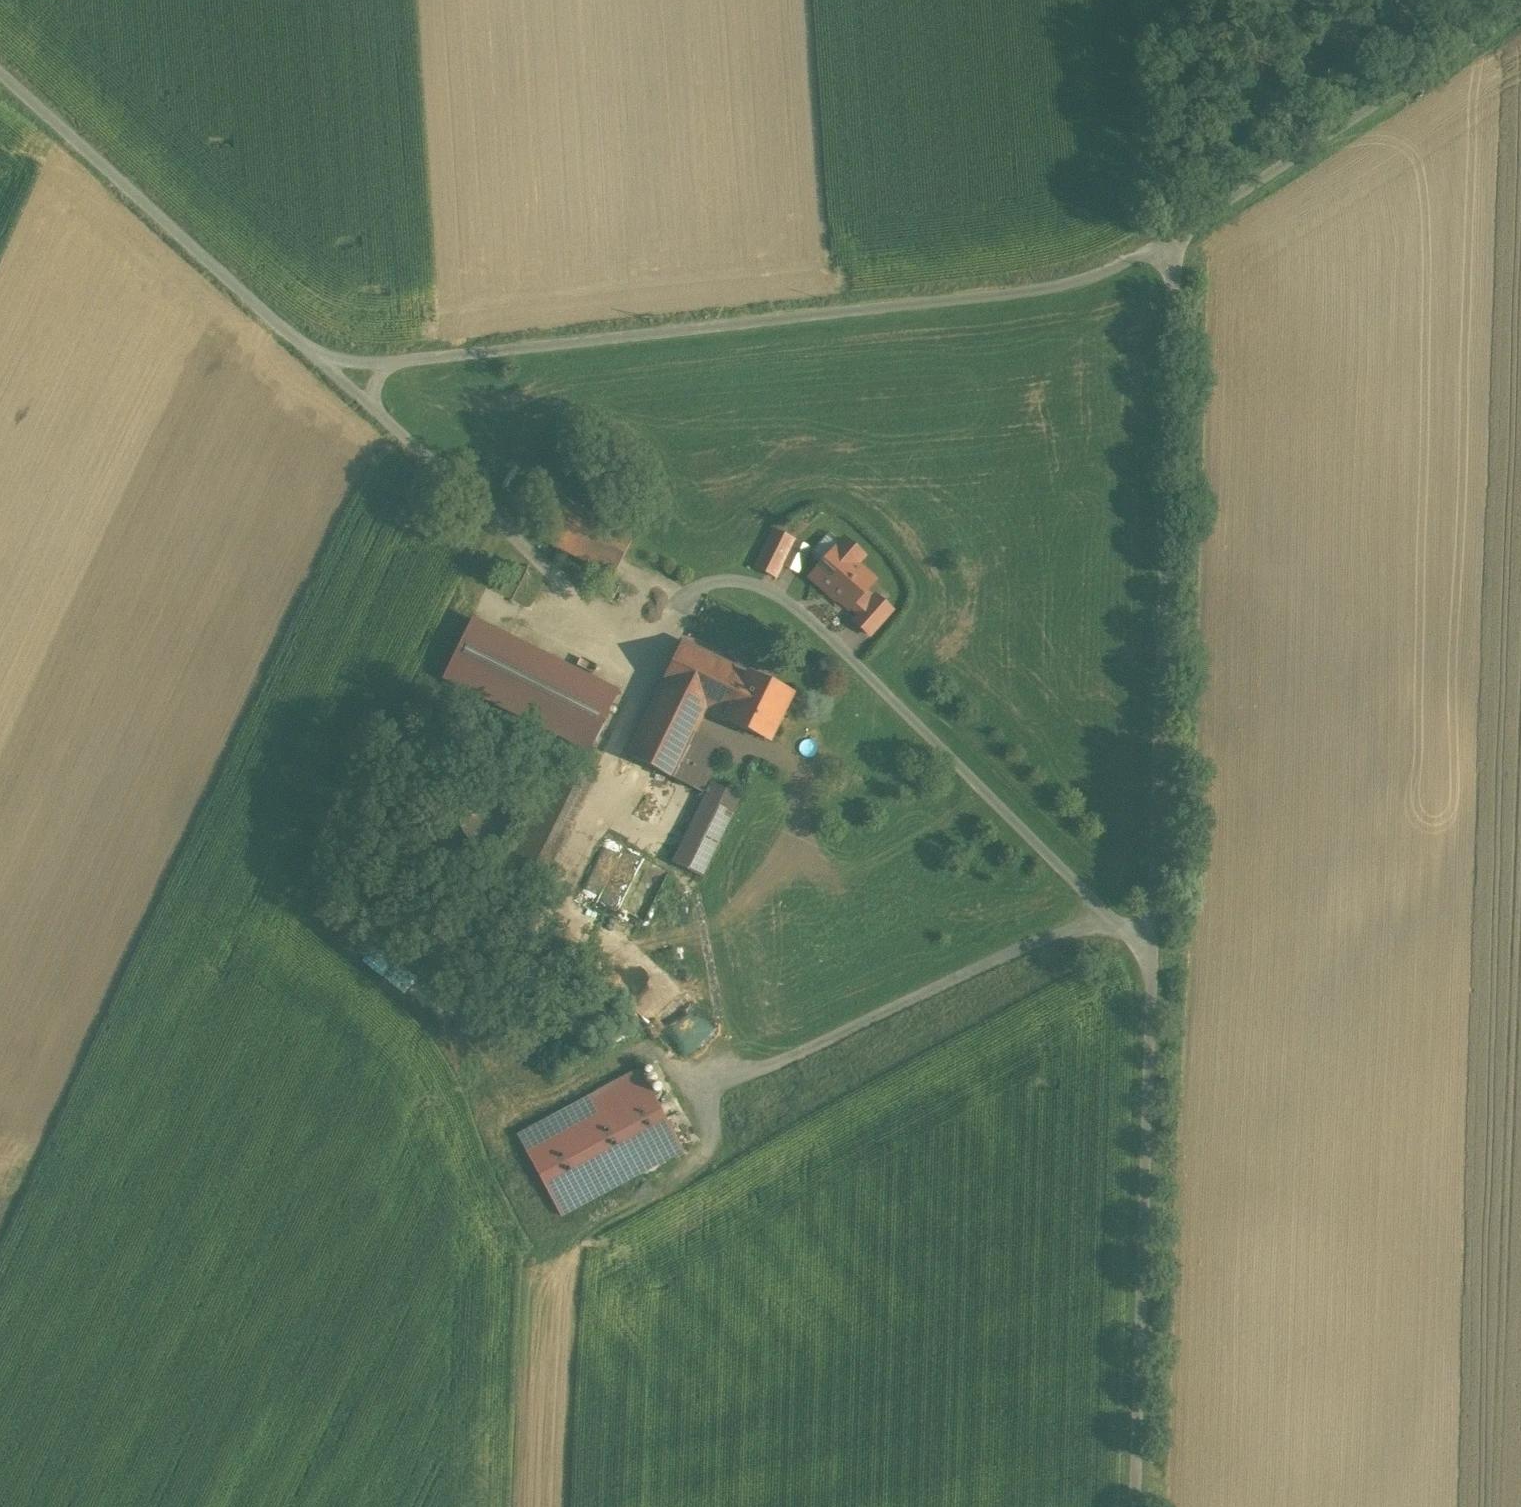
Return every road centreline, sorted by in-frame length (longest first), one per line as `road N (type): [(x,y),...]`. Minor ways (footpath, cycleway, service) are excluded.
road 1 (unclassified): [(1182,241),(1084,280),(1026,292),(332,369),(0,73)]
road 2 (unclassified): [(1182,241),(1172,283),(1140,1506)]
road 3 (unclassified): [(1520,2),(1182,241)]

